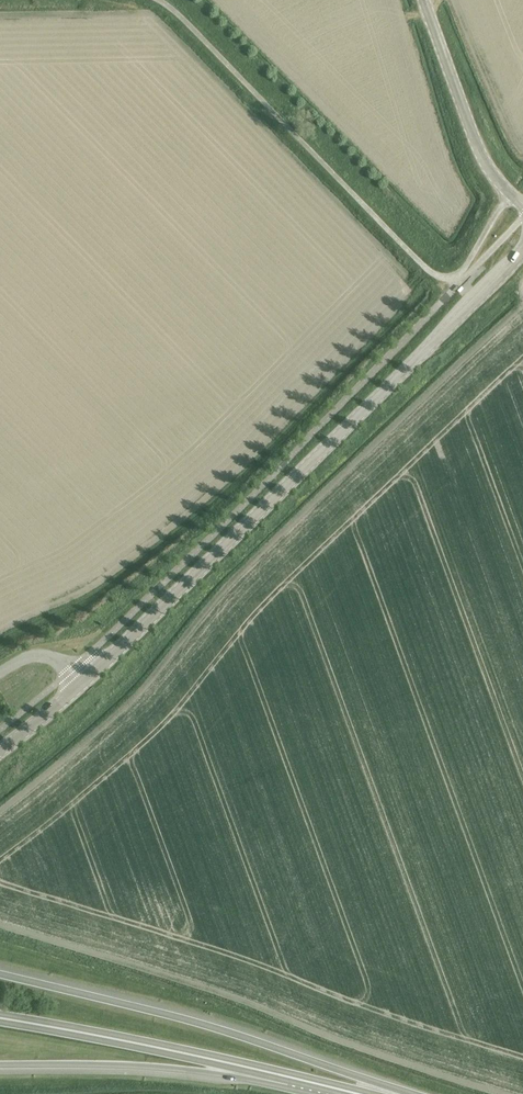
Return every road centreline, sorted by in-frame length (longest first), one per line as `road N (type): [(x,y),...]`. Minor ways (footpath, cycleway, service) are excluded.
road 1 (tertiary): [(81,683),(522,251)]
road 2 (unclassified): [(142,0),(179,14),(434,275),(462,271),(510,194)]
road 3 (trunk): [(406,1093),(251,1036),(0,971)]
road 4 (trunk): [(0,1020),(290,1078)]
road 5 (trunk): [(0,1066),(290,1078)]
road 6 (unclassified): [(510,194),(487,166),(421,0)]

